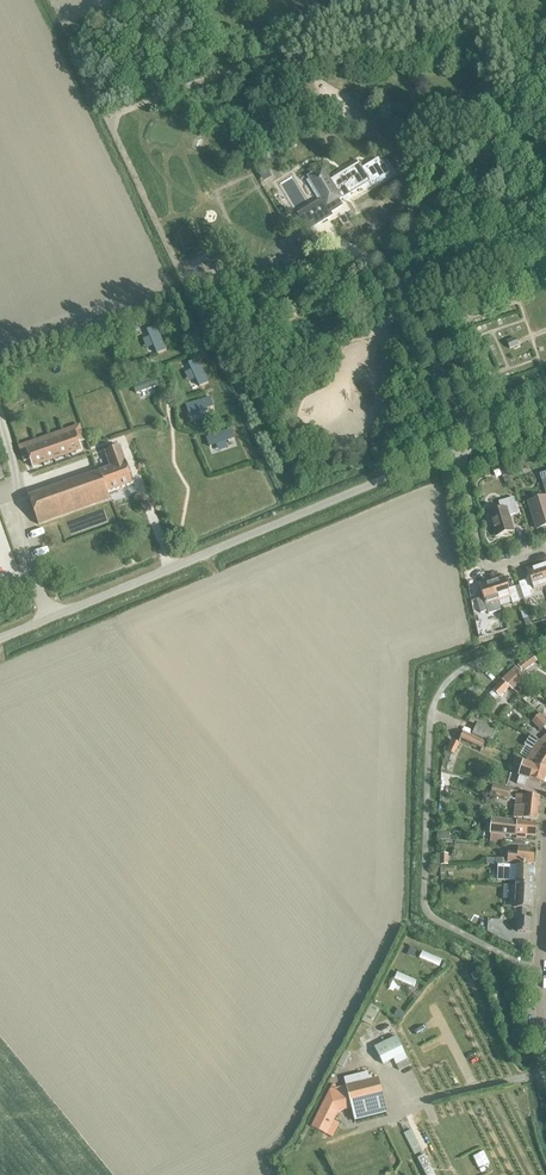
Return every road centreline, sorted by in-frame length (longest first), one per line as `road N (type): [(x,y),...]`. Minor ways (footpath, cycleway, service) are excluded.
road 1 (track): [(538,969),(444,924),(425,906),(427,778),(431,711),(453,674),(545,638)]
road 2 (unclassified): [(0,638),(394,476)]
road 3 (residential): [(460,449),(484,561),(495,567),(545,550)]

